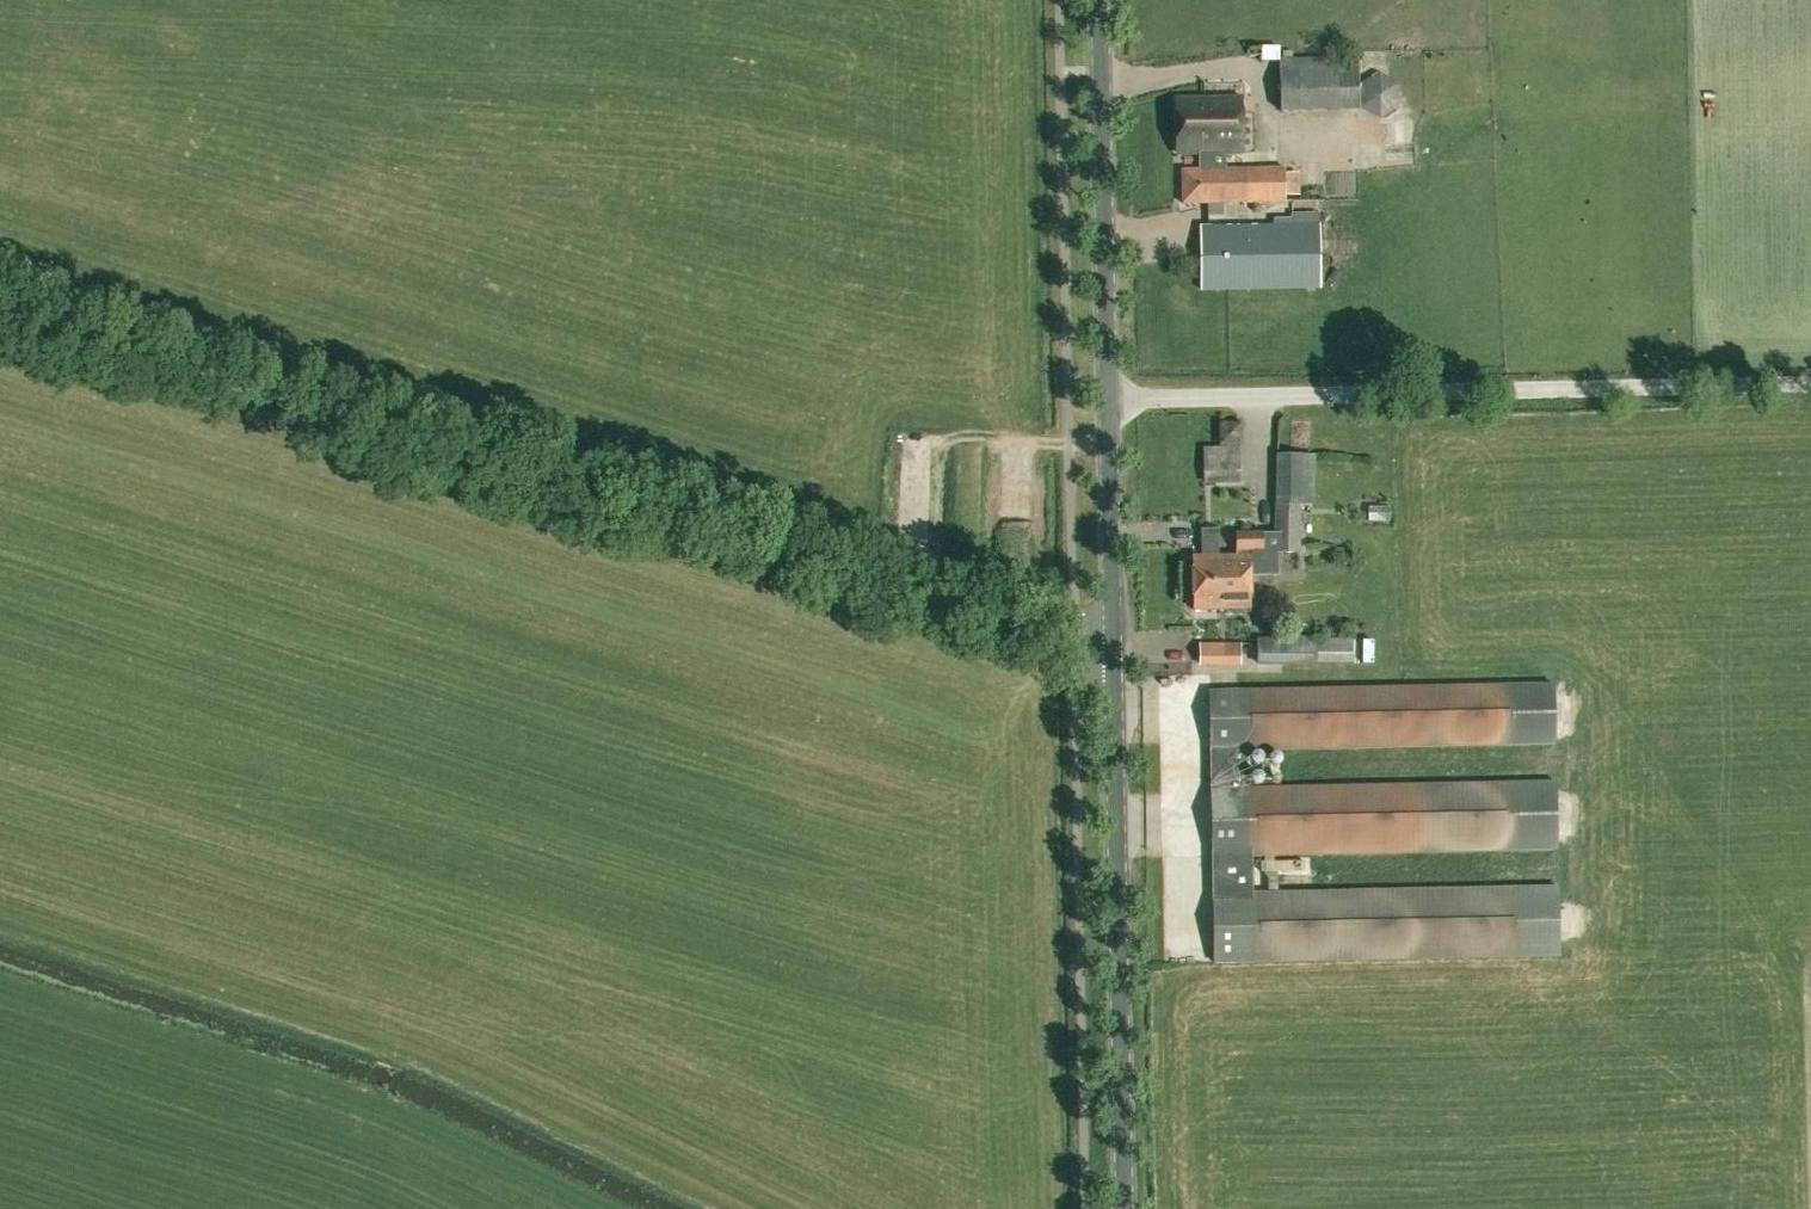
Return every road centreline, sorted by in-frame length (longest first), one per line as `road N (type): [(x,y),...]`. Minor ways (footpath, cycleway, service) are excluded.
road 1 (tertiary): [(1125,1208),(1101,0)]

